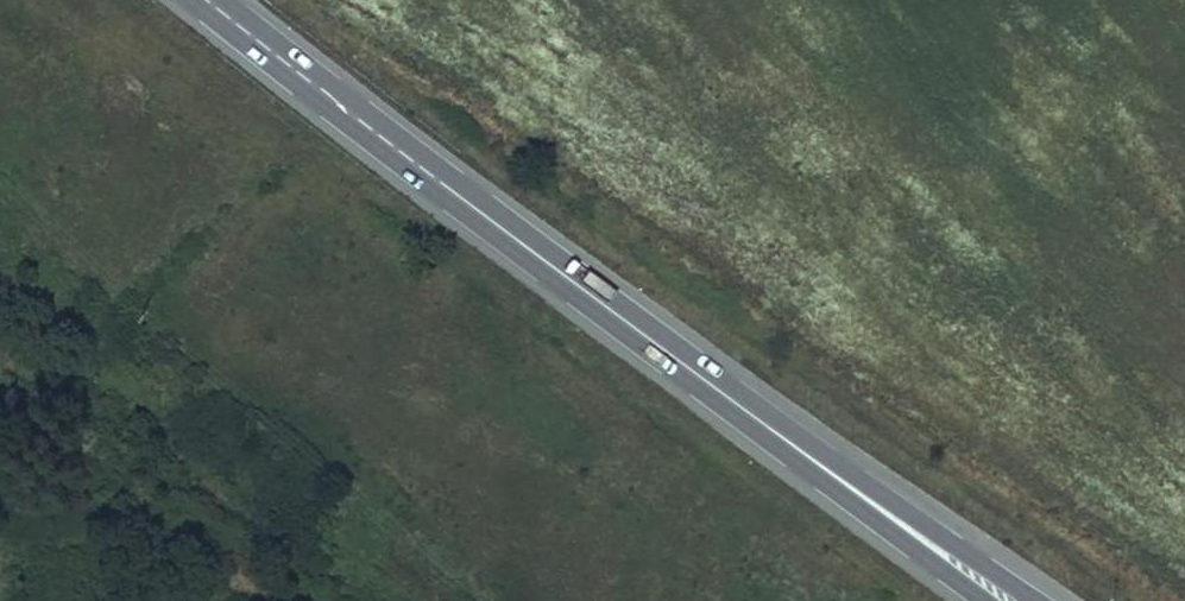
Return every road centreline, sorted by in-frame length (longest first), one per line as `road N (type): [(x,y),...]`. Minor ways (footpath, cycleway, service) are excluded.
road 1 (primary): [(1040,600),(602,304)]
road 2 (primary): [(602,304),(992,600)]
road 3 (primary): [(602,304),(219,0)]

